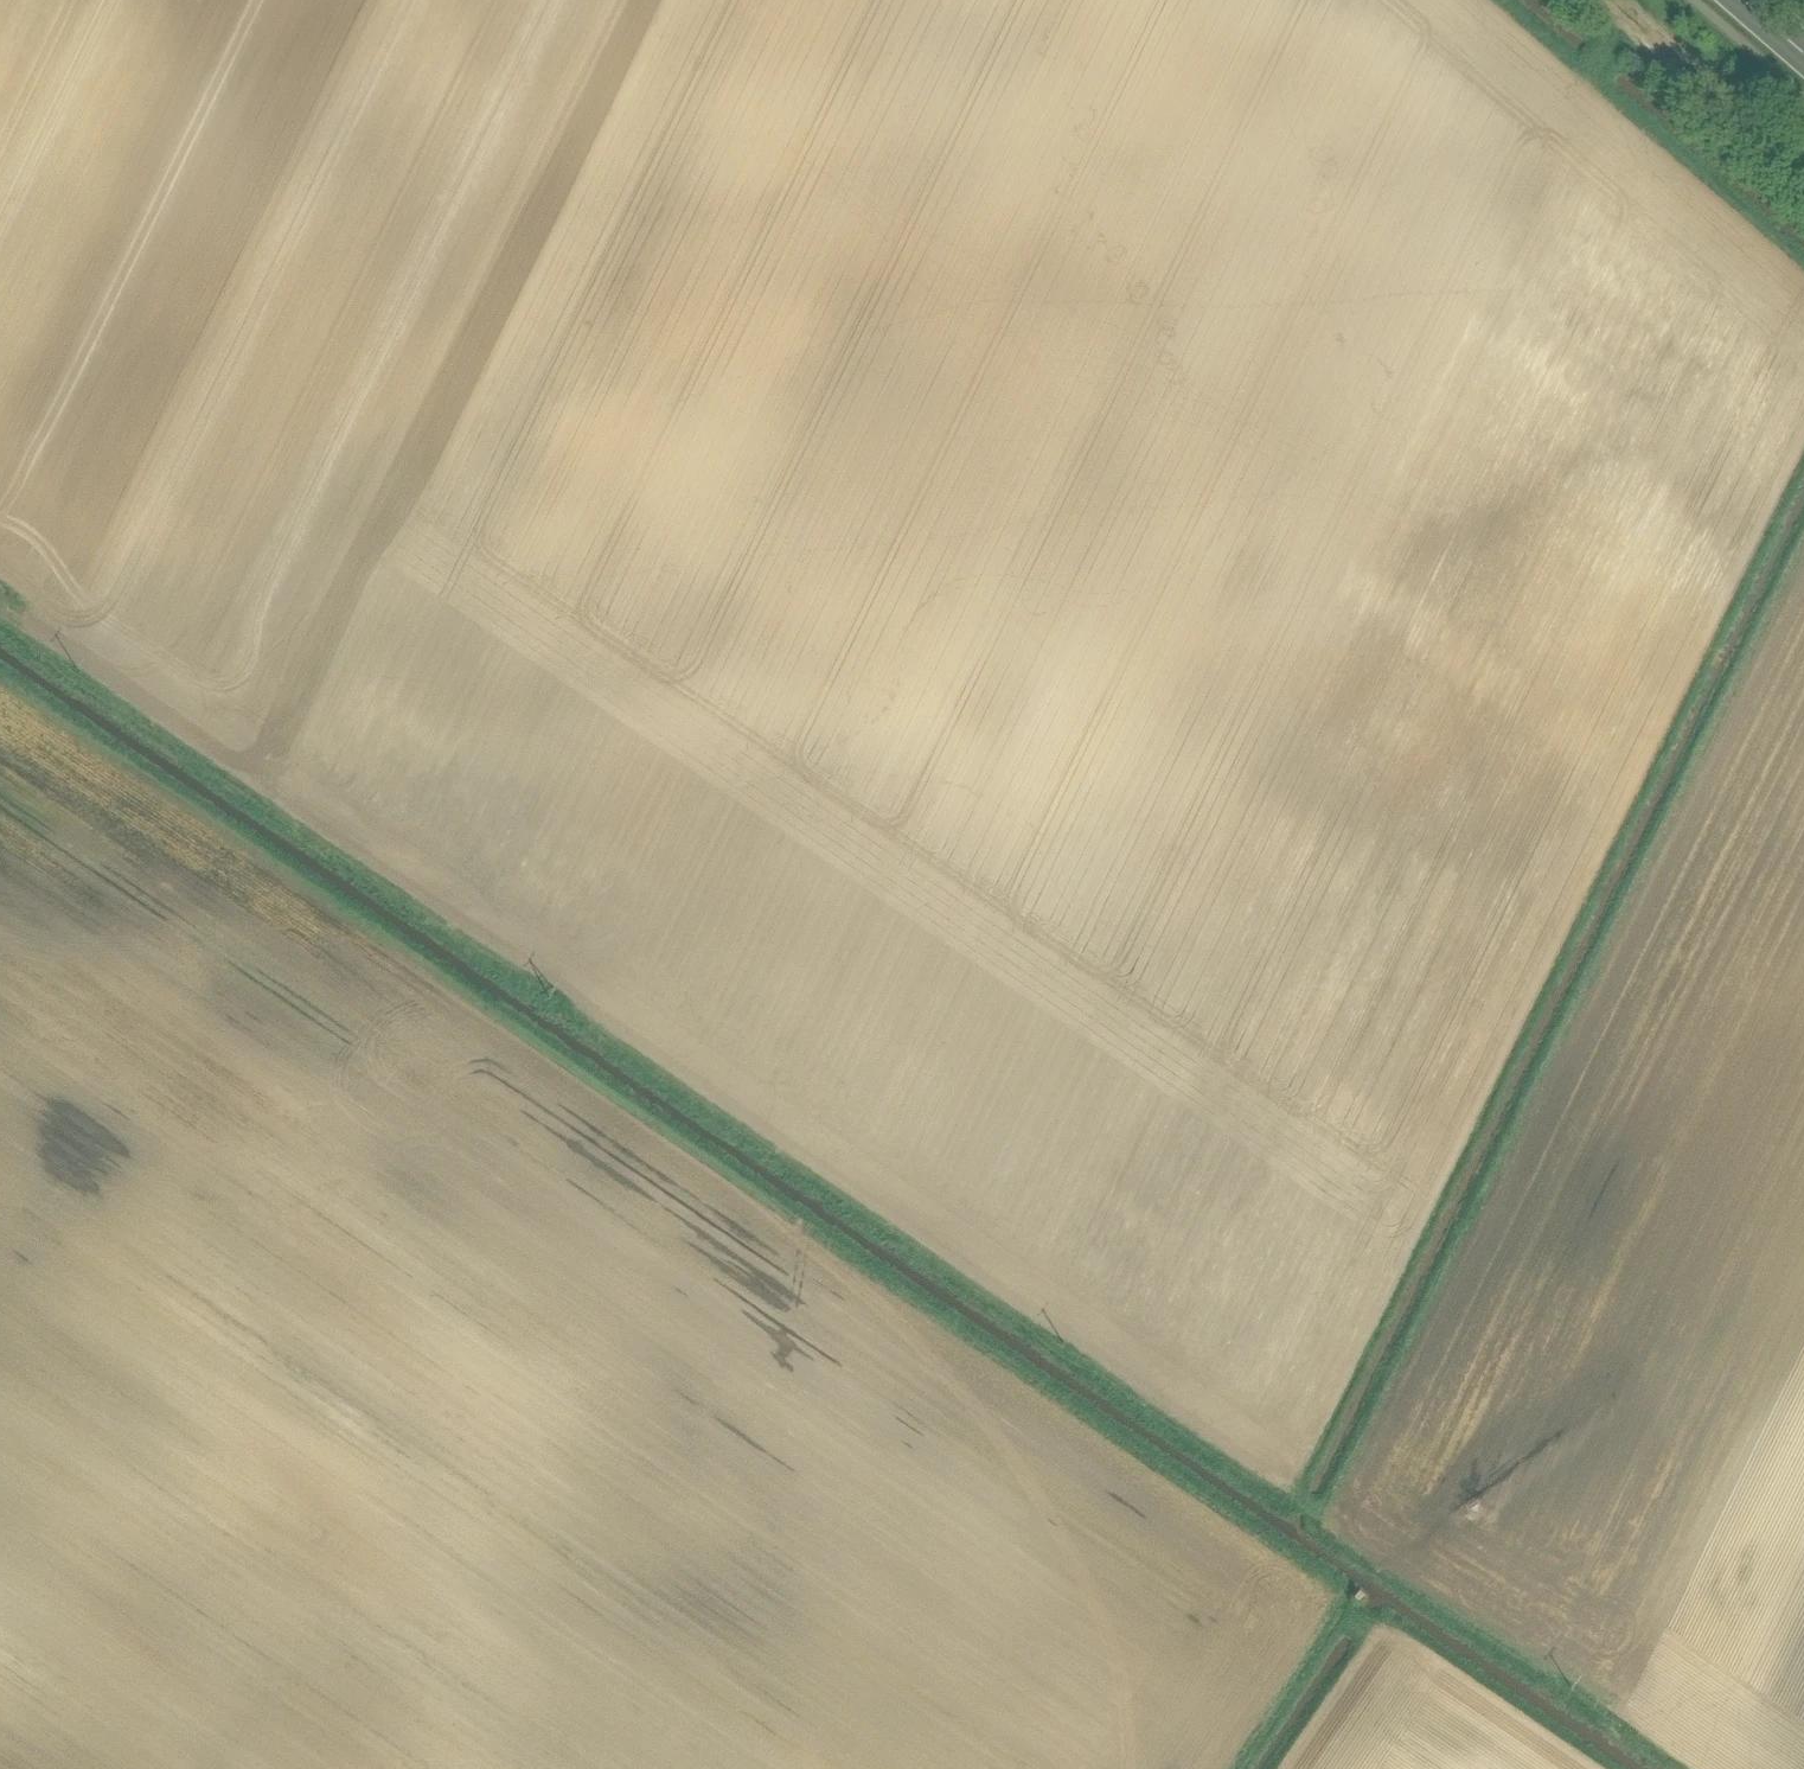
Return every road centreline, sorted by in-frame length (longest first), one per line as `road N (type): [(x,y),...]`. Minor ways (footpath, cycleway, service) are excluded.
road 1 (track): [(1803,171),(1609,0)]

